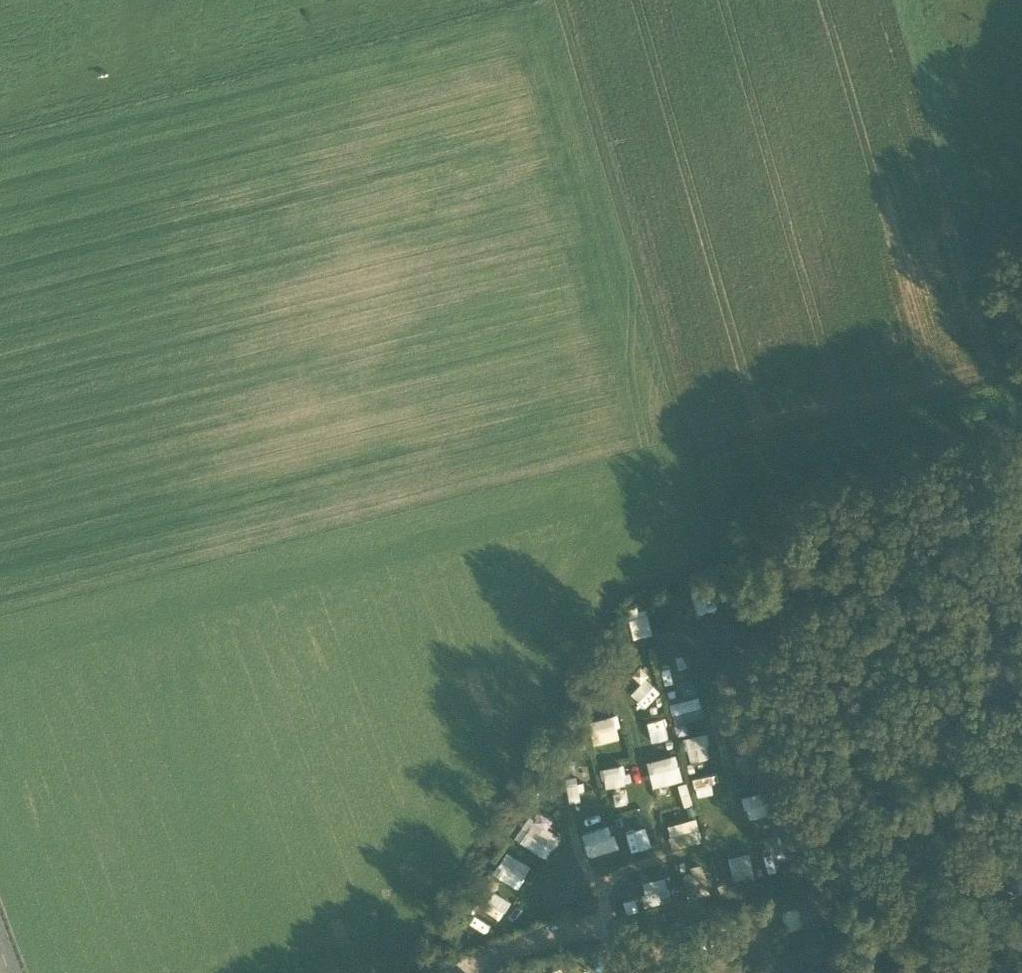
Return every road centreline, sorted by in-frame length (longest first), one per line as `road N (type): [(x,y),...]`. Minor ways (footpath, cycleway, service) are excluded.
road 1 (track): [(559,0),(721,568)]
road 2 (residential): [(621,924),(460,972)]

